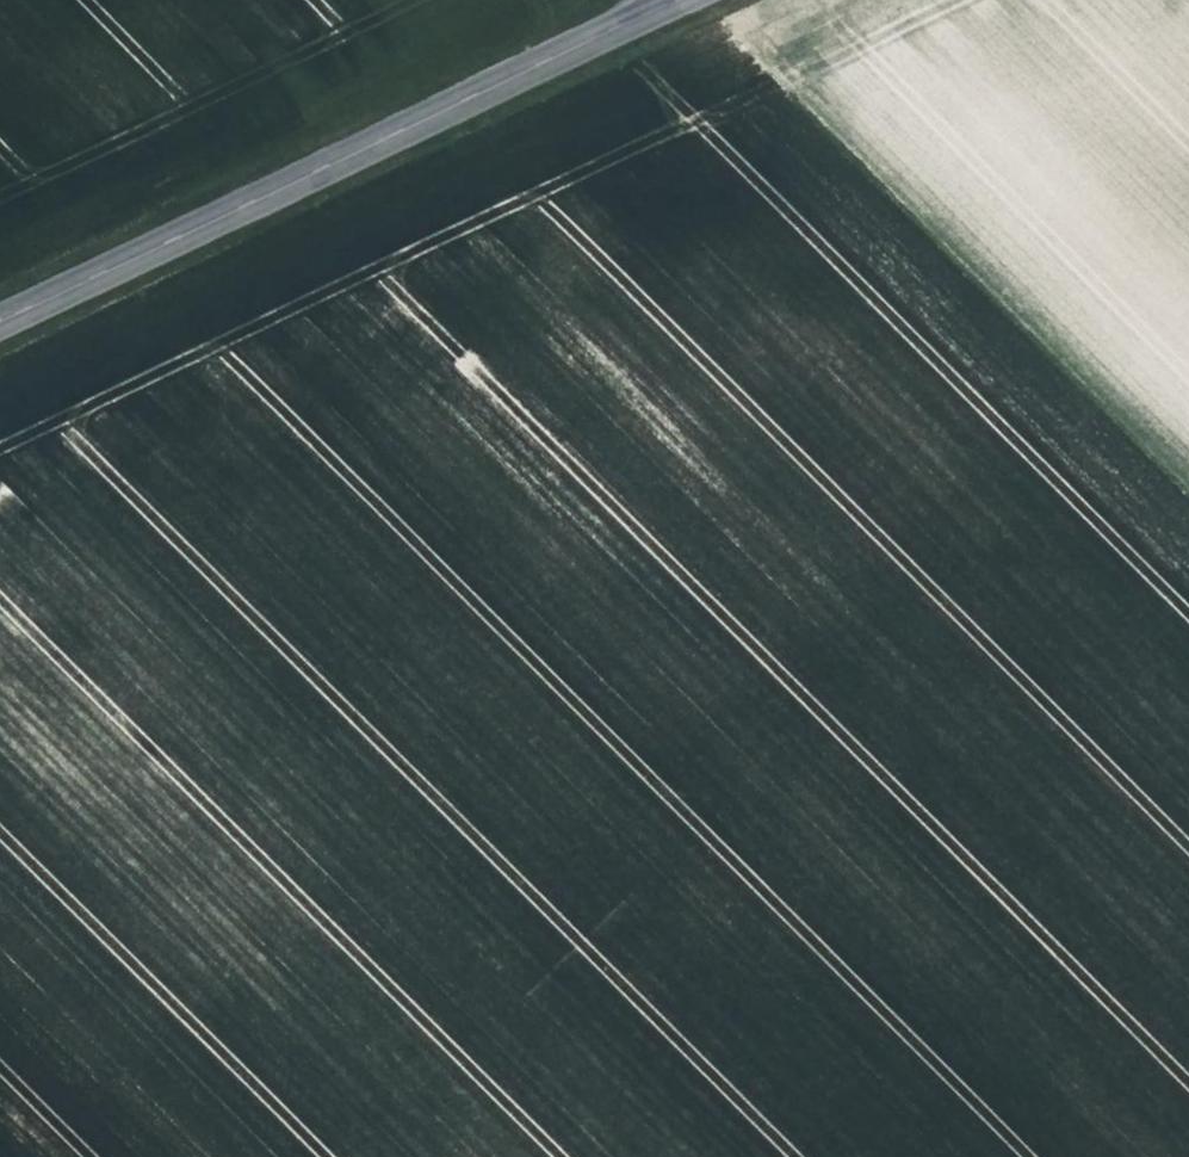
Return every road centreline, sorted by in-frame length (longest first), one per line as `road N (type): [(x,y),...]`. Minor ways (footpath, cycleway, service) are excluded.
road 1 (tertiary): [(0,326),(683,0)]

